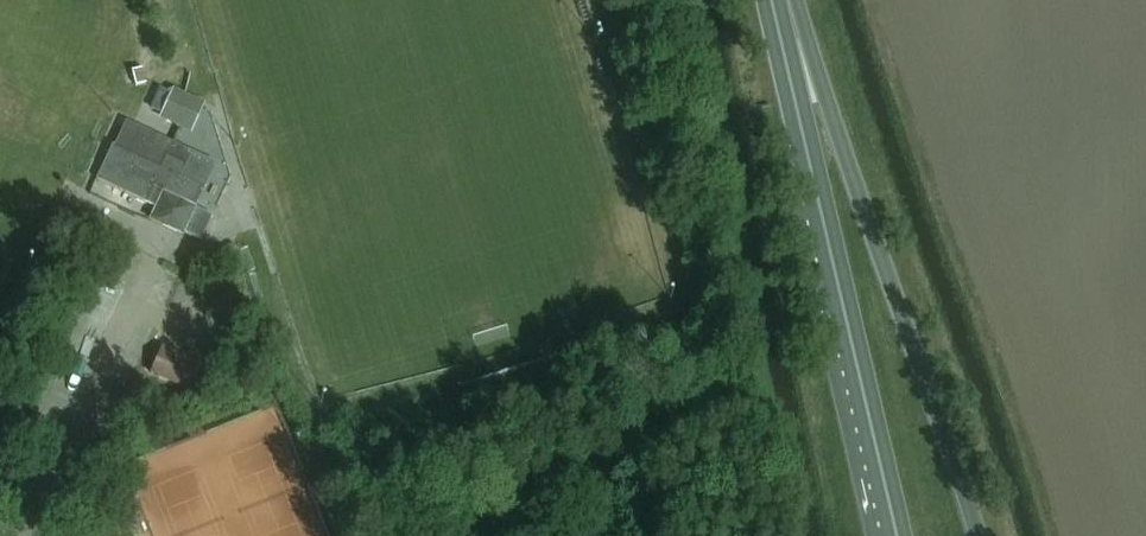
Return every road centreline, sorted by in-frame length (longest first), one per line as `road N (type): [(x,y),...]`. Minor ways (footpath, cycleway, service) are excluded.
road 1 (trunk): [(977,535),(791,0)]
road 2 (trunk): [(891,535),(779,0)]
road 3 (residential): [(25,535),(157,269)]

